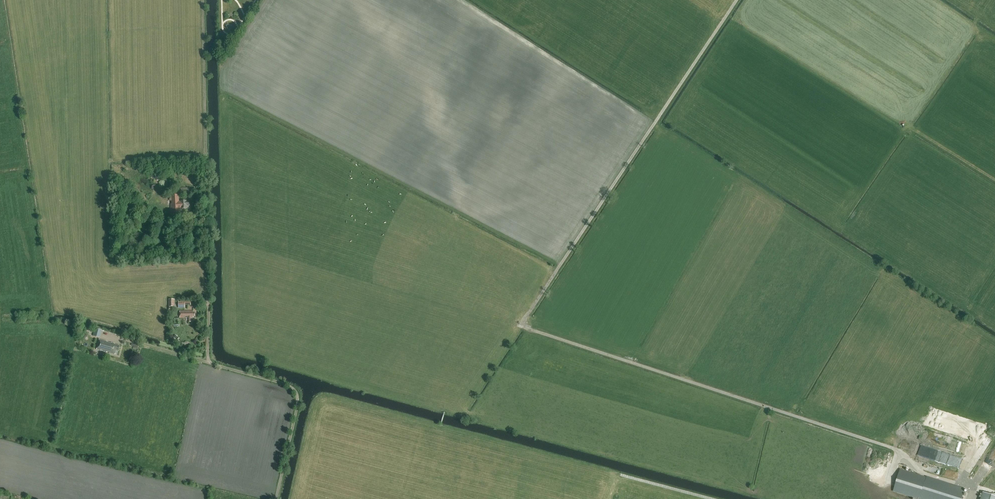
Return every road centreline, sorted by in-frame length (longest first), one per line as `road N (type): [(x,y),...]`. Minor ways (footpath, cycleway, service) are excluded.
road 1 (track): [(276,498),(298,405),(295,389),(210,363),(199,0)]

